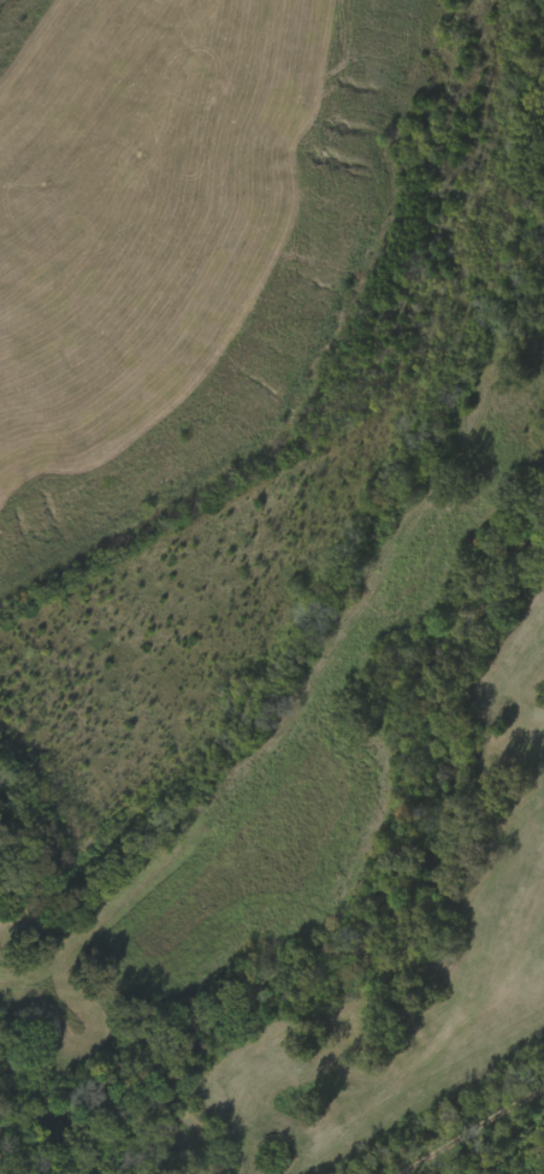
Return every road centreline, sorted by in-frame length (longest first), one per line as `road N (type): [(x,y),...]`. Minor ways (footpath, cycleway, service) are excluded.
road 1 (track): [(0,1014),(111,925),(273,757),(431,530),(543,300)]
road 2 (residential): [(397,1173),(543,1086)]

